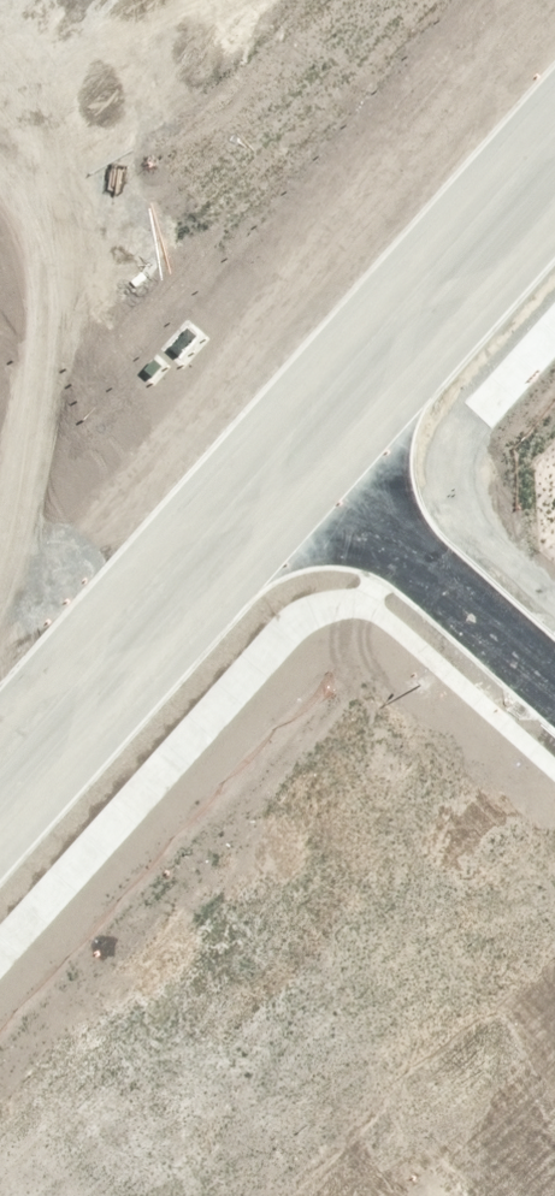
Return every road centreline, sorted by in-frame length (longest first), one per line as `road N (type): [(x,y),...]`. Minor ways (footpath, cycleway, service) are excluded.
road 1 (secondary): [(302,449),(0,789)]
road 2 (unknown): [(302,449),(0,176)]
road 3 (secondary): [(554,166),(302,449)]
road 4 (residential): [(554,678),(302,449)]

